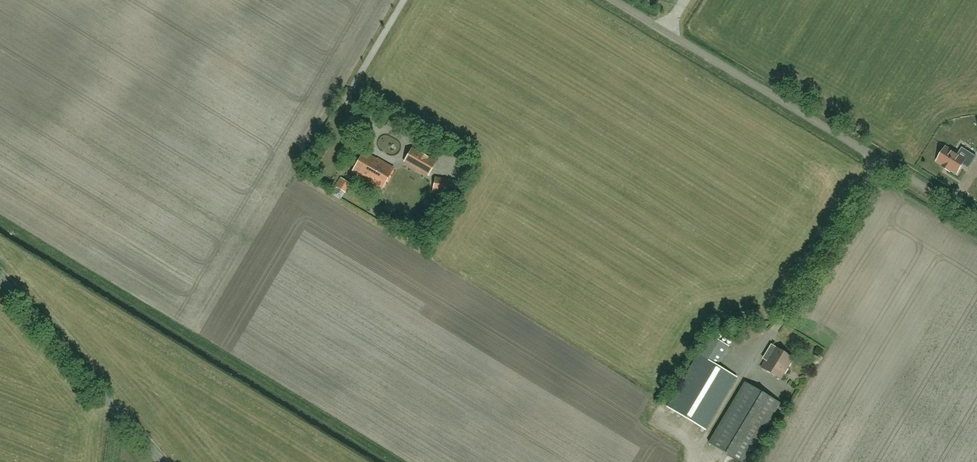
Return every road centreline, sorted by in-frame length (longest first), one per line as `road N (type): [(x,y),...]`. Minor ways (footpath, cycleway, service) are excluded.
road 1 (unclassified): [(976,219),(613,0)]
road 2 (tertiary): [(161,461),(0,276)]

